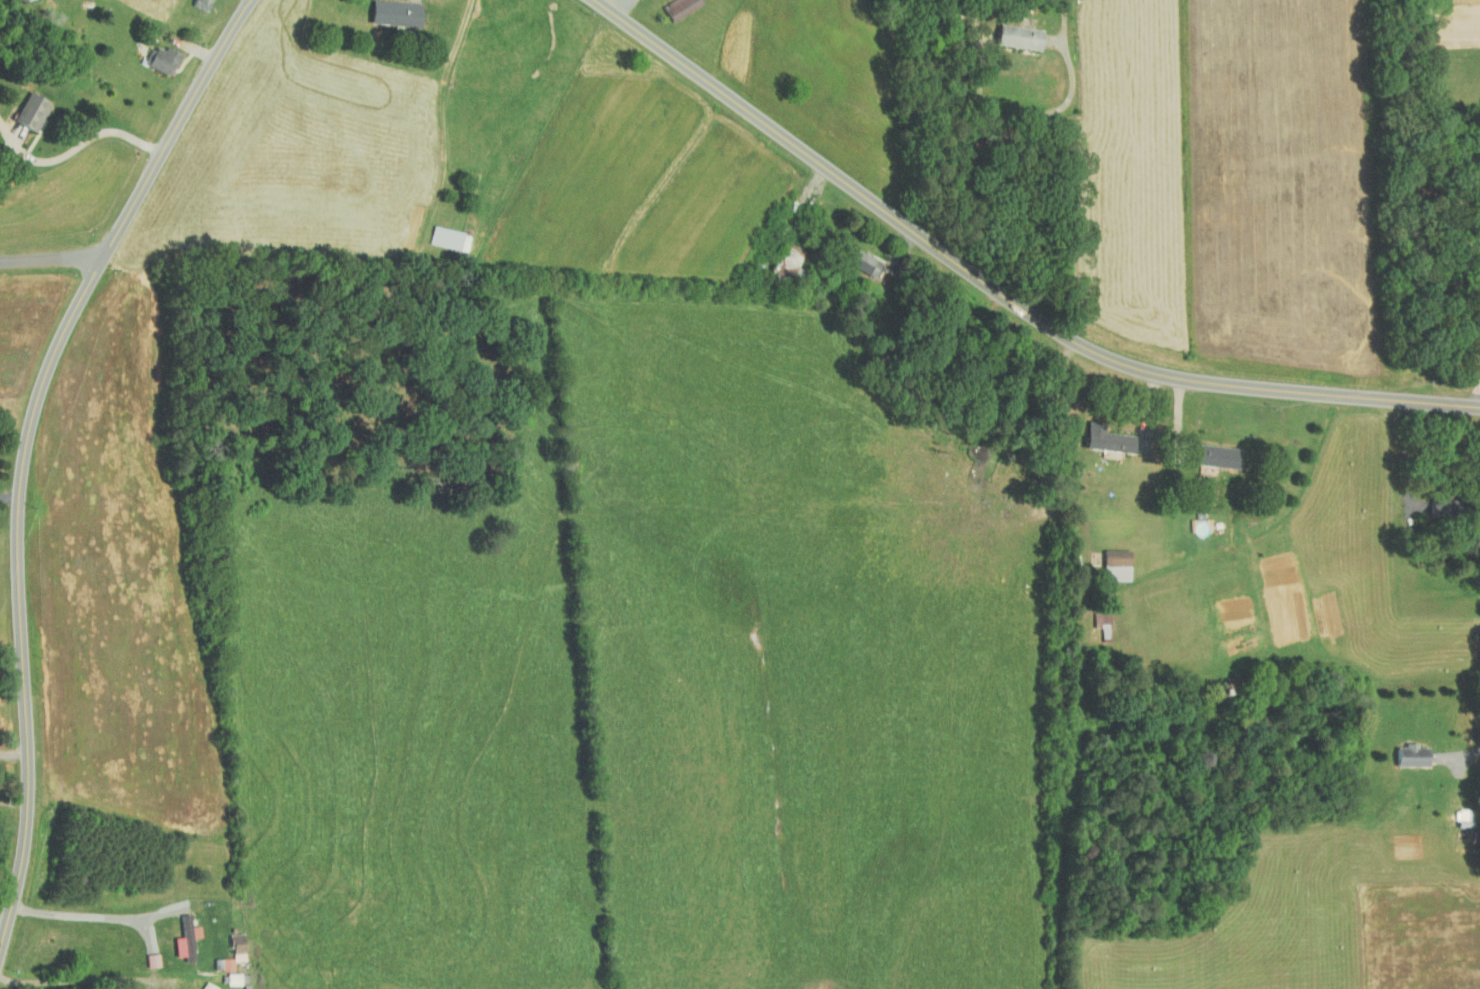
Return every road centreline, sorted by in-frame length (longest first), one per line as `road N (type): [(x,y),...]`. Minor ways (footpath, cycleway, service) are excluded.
road 1 (tertiary): [(0,951),(27,826),(18,539),(32,420),(86,292),(251,0)]
road 2 (tertiary): [(597,0),(1075,342)]
road 3 (tertiary): [(1479,407),(1188,380),(1075,342)]

